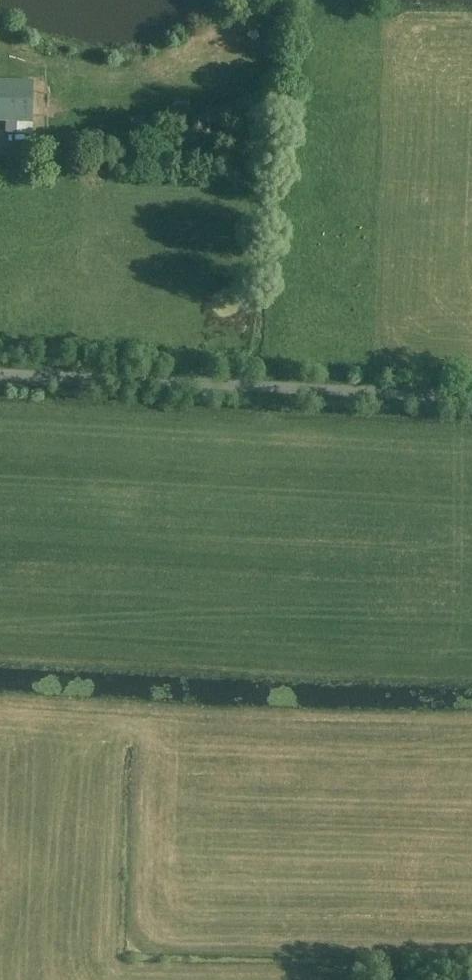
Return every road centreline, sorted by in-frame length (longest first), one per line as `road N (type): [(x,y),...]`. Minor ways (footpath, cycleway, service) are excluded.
road 1 (unclassified): [(471,399),(0,374)]

